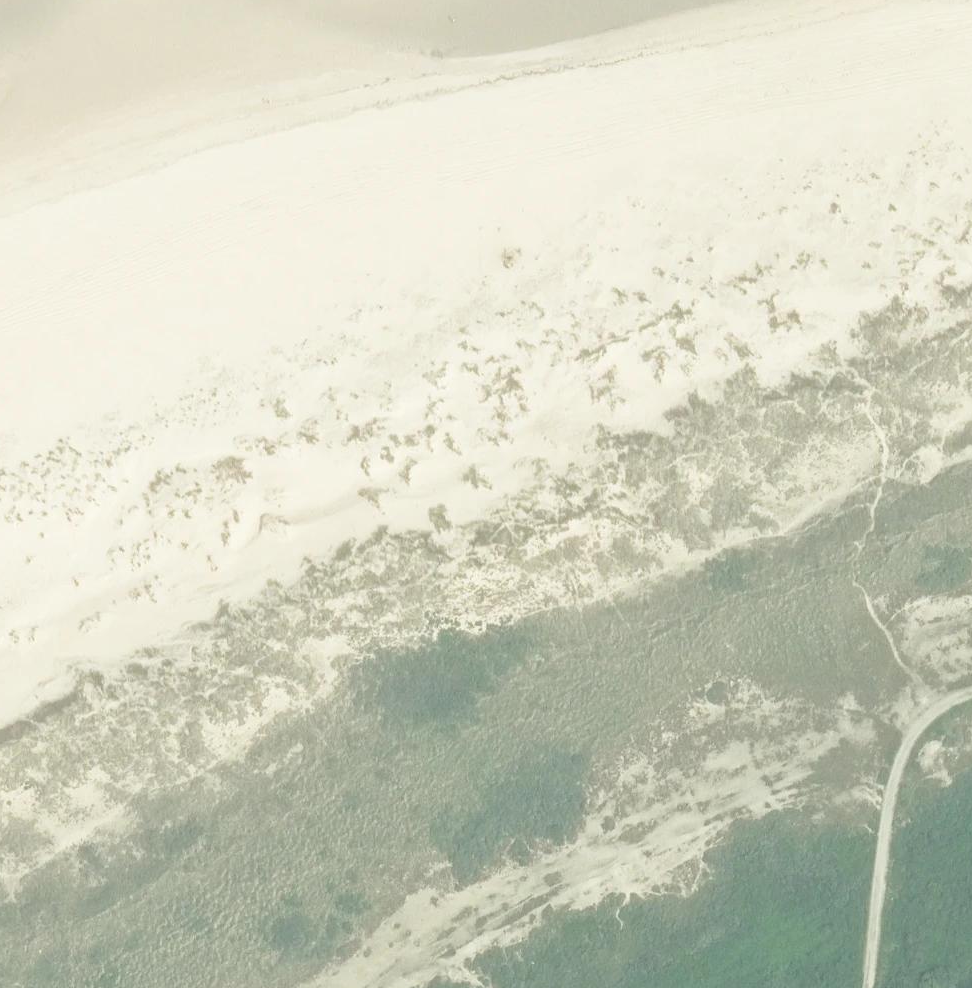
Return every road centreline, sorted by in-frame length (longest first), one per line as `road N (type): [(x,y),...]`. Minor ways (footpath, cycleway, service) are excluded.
road 1 (track): [(971,697),(924,712),(891,768),(874,987)]

